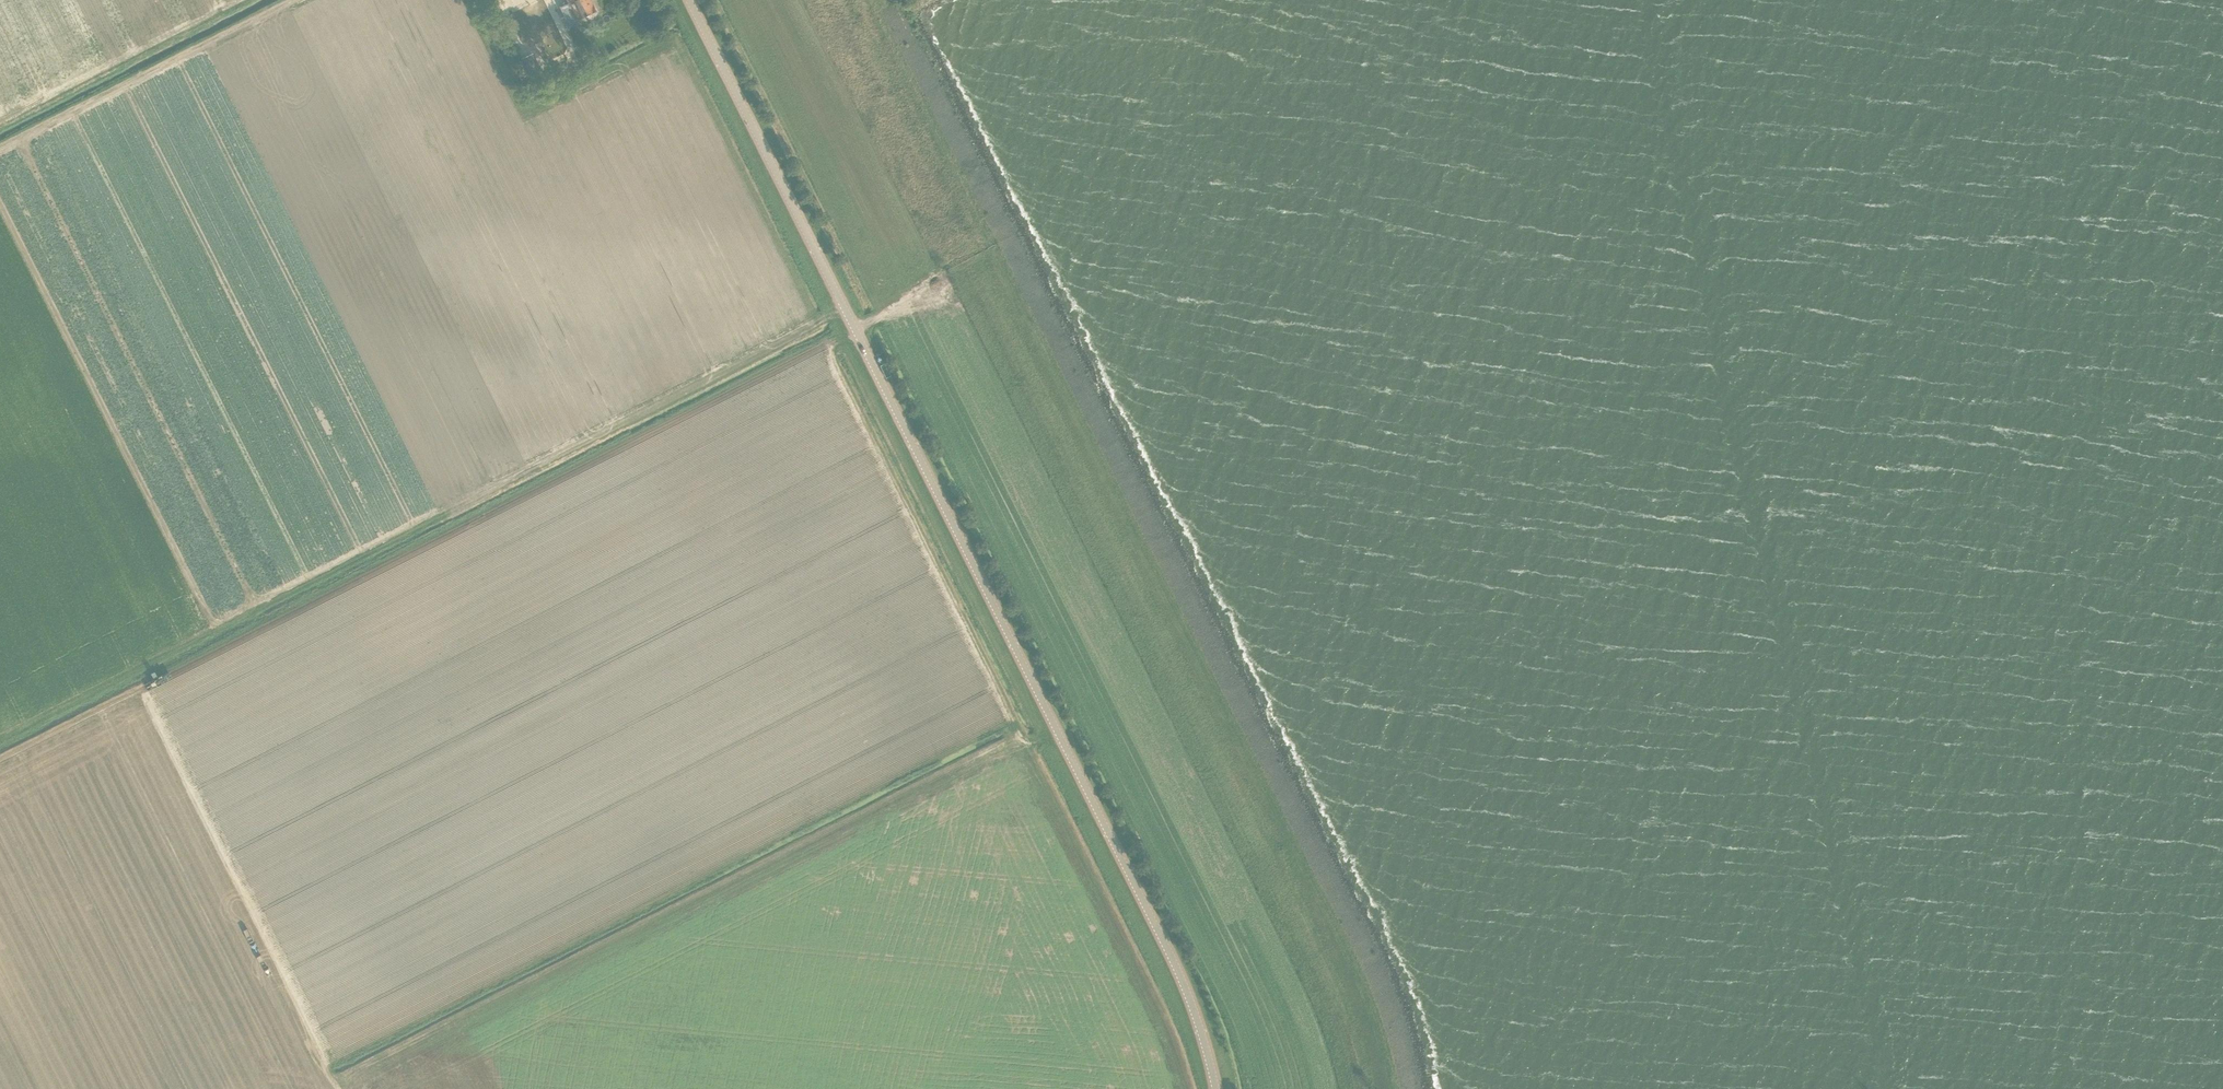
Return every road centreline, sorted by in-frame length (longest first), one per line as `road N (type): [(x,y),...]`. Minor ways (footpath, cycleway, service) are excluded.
road 1 (tertiary): [(1215,1088),(1187,986),(690,0)]
road 2 (track): [(0,149),(295,0)]

